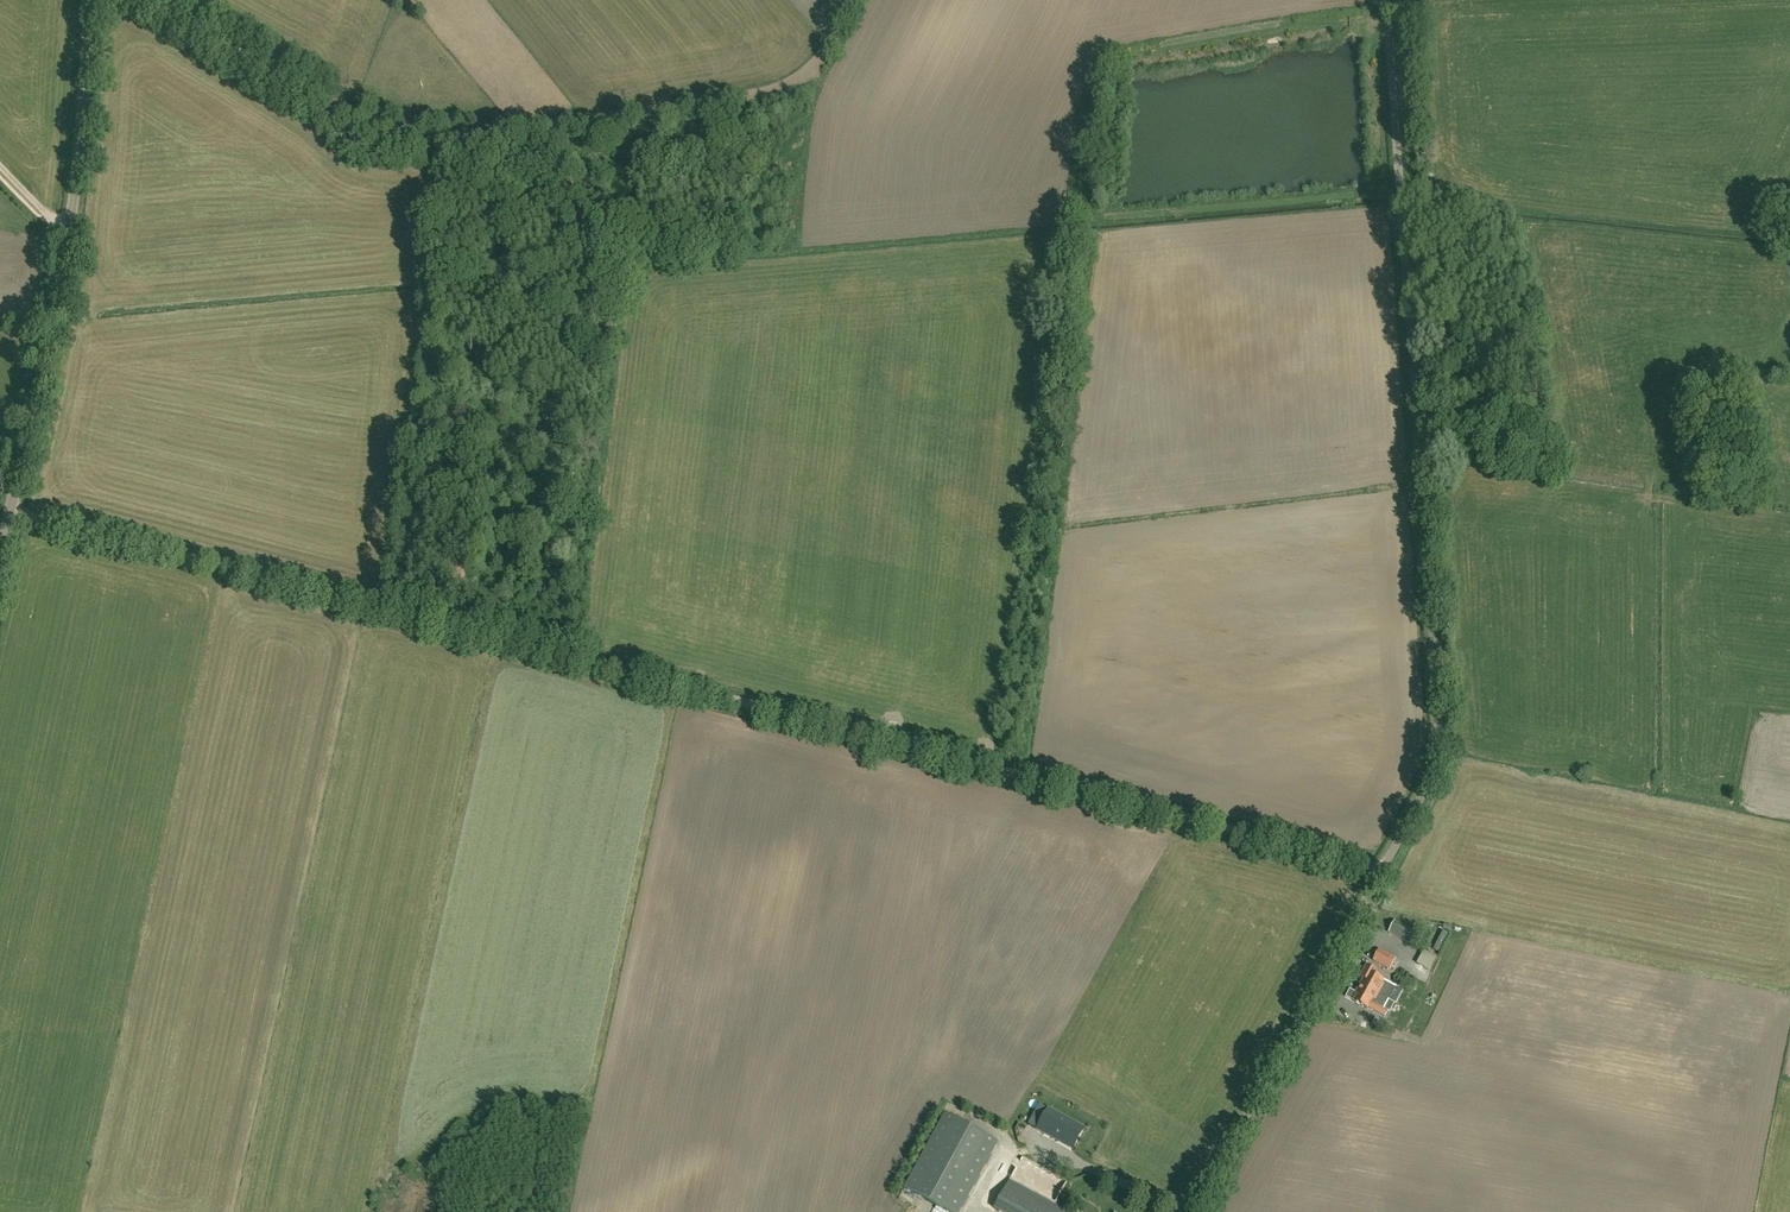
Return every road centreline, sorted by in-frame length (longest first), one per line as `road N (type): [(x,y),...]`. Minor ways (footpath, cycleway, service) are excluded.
road 1 (track): [(1383,870),(11,510)]
road 2 (unclassified): [(1194,1211),(1435,778),(1444,741),(1383,0)]
road 3 (track): [(852,0),(819,61),(785,85),(449,141),(372,124),(146,0)]
road 4 (unclassified): [(0,557),(69,238),(92,0)]

